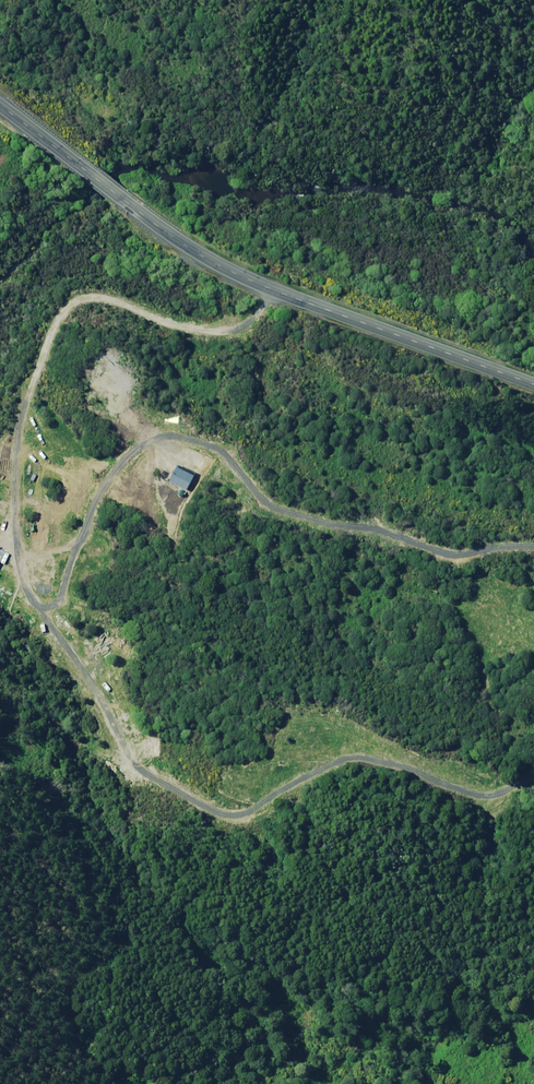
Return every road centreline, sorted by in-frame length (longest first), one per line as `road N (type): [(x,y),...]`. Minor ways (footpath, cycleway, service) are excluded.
road 1 (track): [(275,289),(258,312),(228,327),(161,317),(121,298),(75,298),(57,311),(10,452),(19,559),(99,709),(122,736),(119,809),(56,968),(65,1026),(110,1083)]
road 2 (primary): [(533,381),(227,269),(0,107)]
road 3 (track): [(123,753),(226,810),(253,807),(310,773),(364,758),(484,802),(533,772)]

